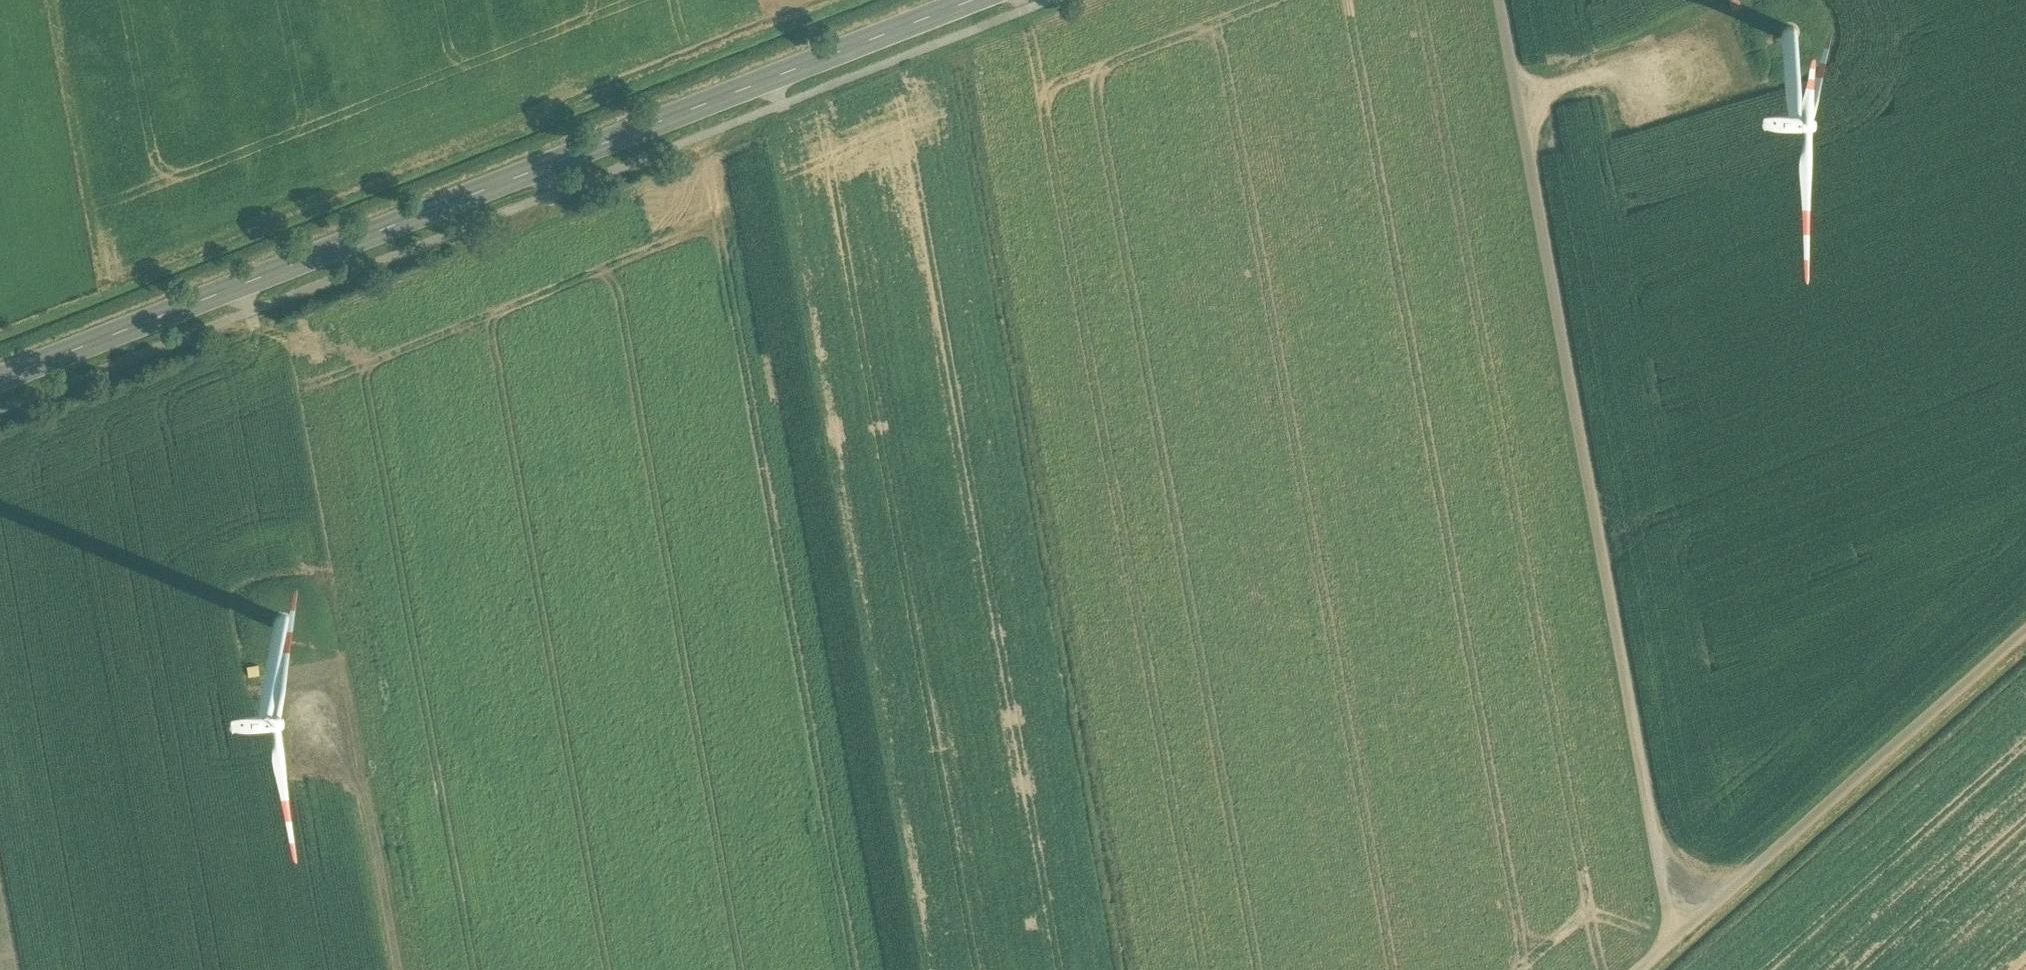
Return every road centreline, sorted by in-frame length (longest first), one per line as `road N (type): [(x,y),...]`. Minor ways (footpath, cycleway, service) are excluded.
road 1 (secondary): [(967,0),(0,375)]
road 2 (track): [(1503,0),(1674,937)]
road 3 (track): [(2025,633),(1674,937)]
road 4 (track): [(1527,110),(1573,76),(1674,72),(1746,53)]

